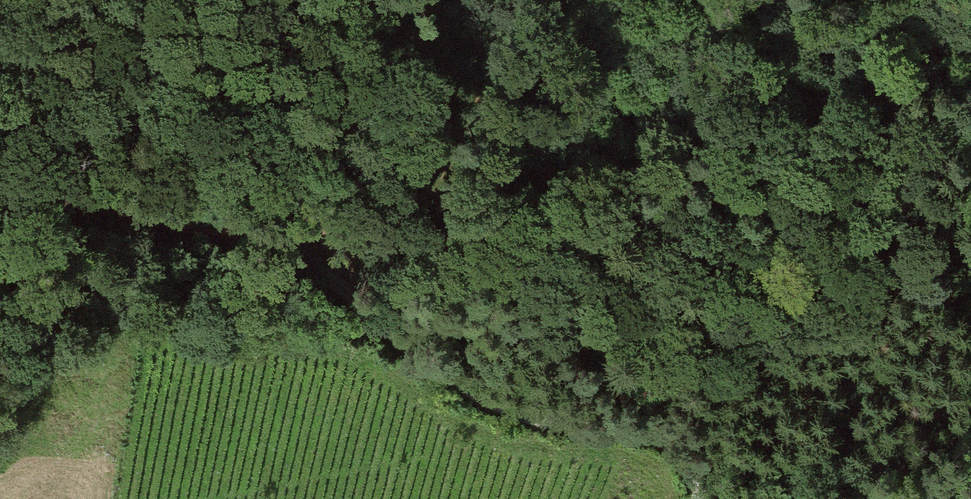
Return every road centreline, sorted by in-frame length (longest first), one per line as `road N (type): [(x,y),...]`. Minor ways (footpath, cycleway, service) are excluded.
road 1 (track): [(0,183),(232,224),(315,208),(477,210),(668,97),(893,74)]
road 2 (track): [(70,0),(256,220),(444,380),(553,426),(648,435),(678,451),(699,478),(702,498)]

